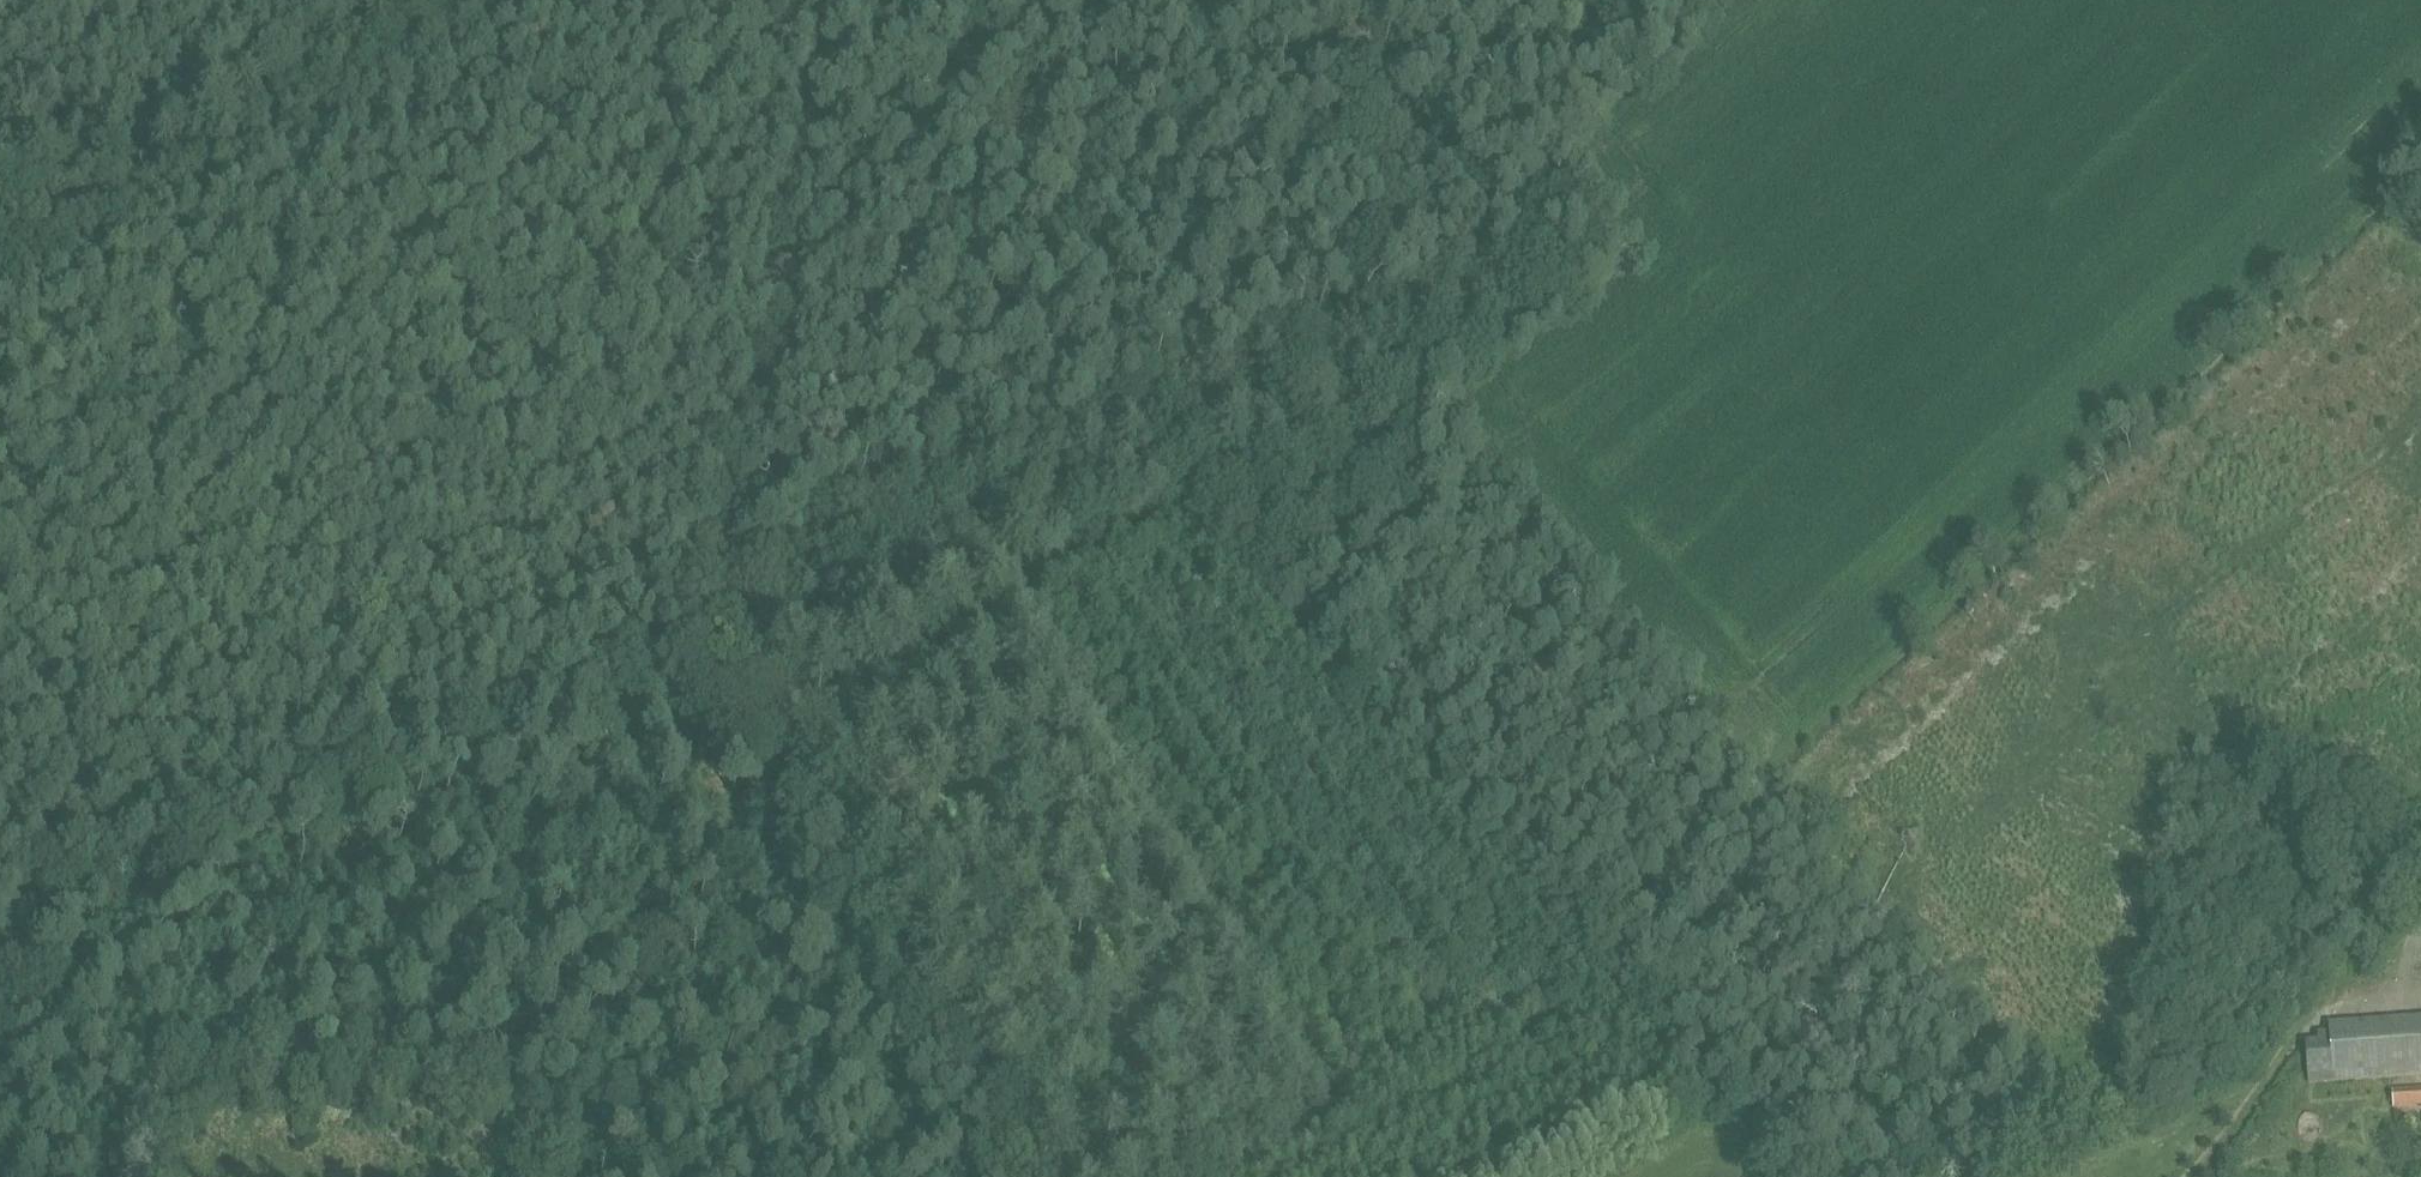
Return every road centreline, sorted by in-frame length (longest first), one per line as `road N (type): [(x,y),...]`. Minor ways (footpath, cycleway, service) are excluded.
road 1 (track): [(0,275),(524,0)]

